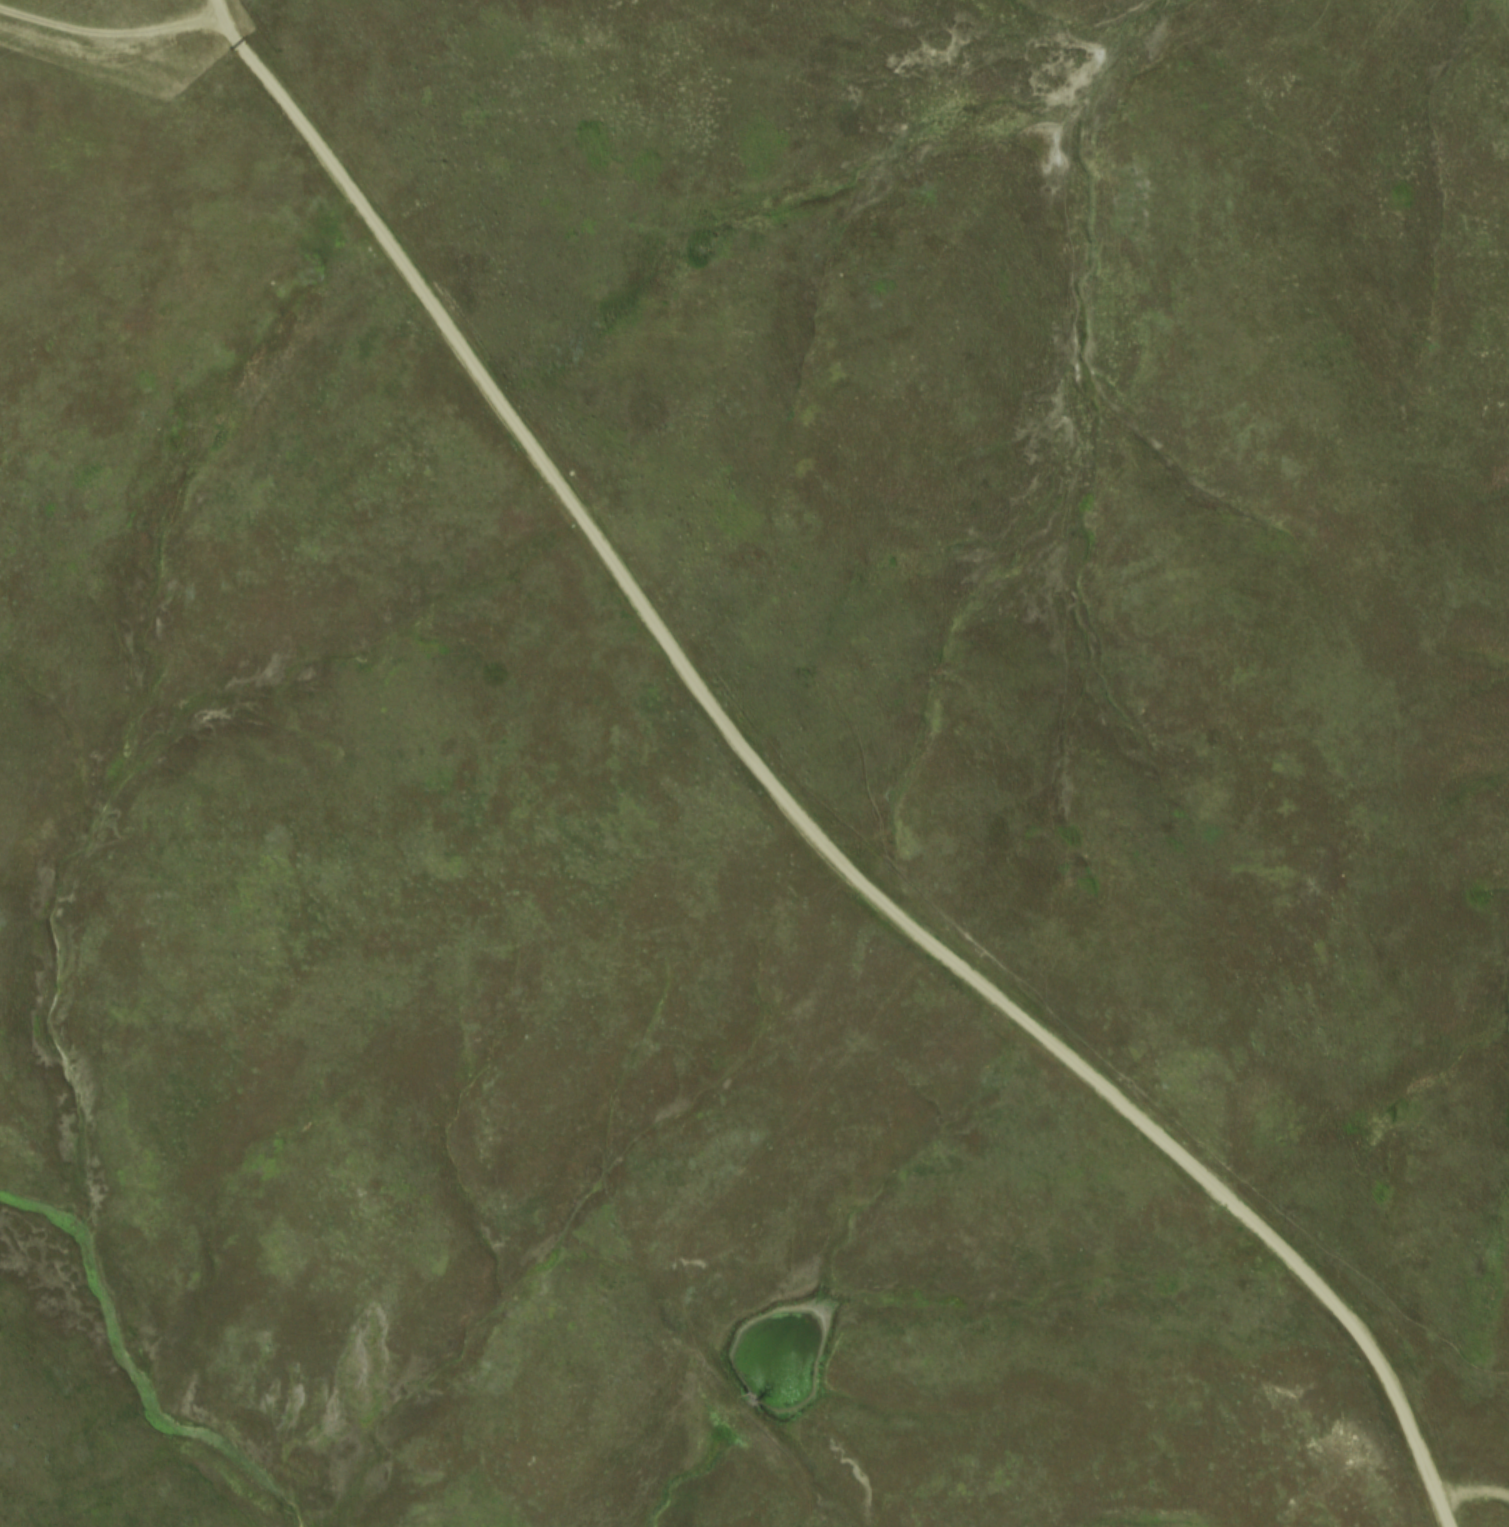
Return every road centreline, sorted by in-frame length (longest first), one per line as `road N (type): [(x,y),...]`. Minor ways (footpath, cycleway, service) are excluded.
road 1 (residential): [(1446,1526),(1386,1384),(1344,1323),(1169,1148),(898,924),(775,794),(392,247),(219,21),(213,0)]
road 2 (track): [(0,38),(70,51),(131,51),(219,21)]

